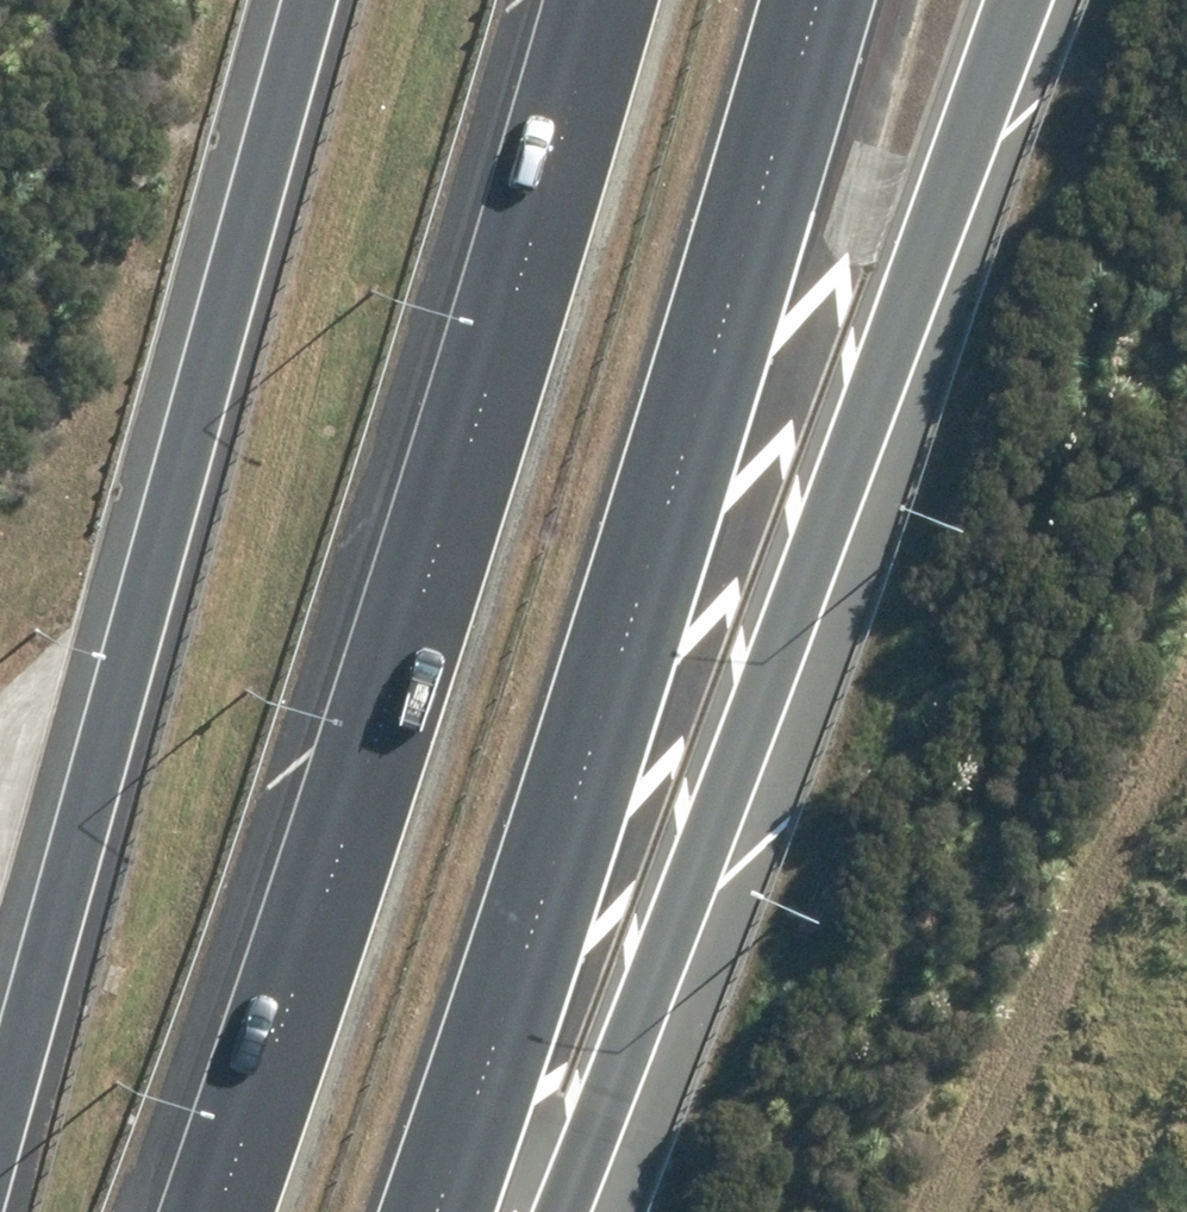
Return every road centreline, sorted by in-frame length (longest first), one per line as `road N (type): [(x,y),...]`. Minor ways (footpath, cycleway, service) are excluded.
road 1 (motorway): [(1022,0),(800,605),(555,1211)]
road 2 (motorway): [(214,1211),(600,0)]
road 3 (motorway): [(818,0),(600,730),(441,1211)]
road 4 (motorway): [(0,1142),(317,0)]

